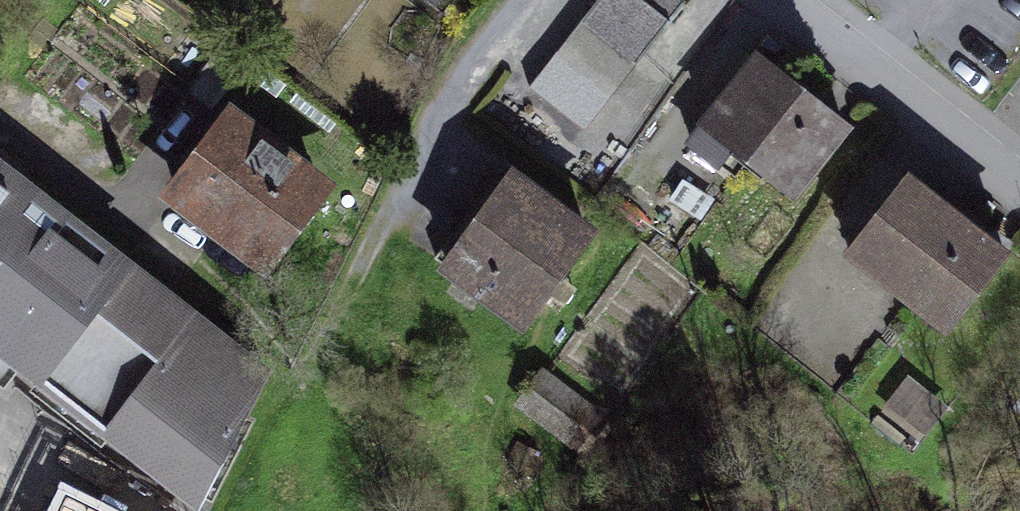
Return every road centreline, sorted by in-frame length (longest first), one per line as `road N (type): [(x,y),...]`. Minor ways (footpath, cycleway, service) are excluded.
road 1 (residential): [(777,0),(1019,190)]

